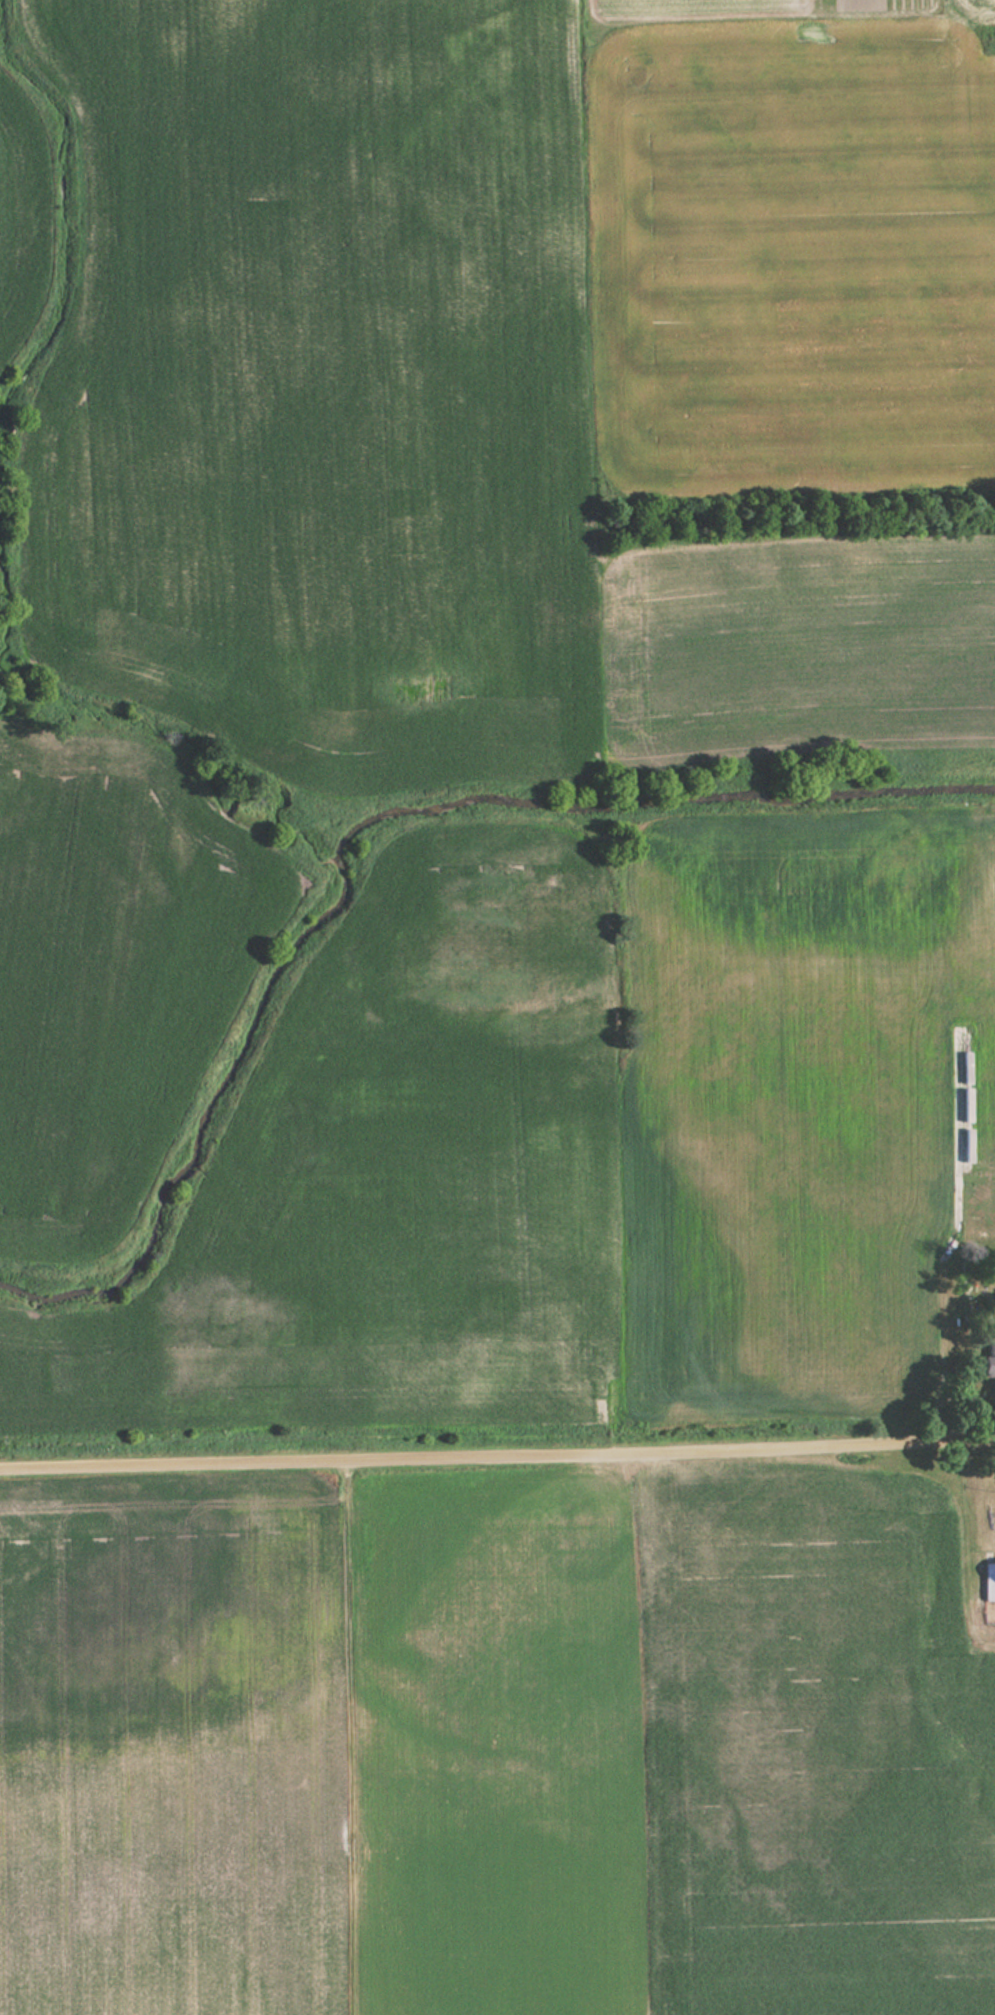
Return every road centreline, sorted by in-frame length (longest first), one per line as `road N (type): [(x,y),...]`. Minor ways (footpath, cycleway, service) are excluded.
road 1 (residential): [(0,1461),(994,1433)]

